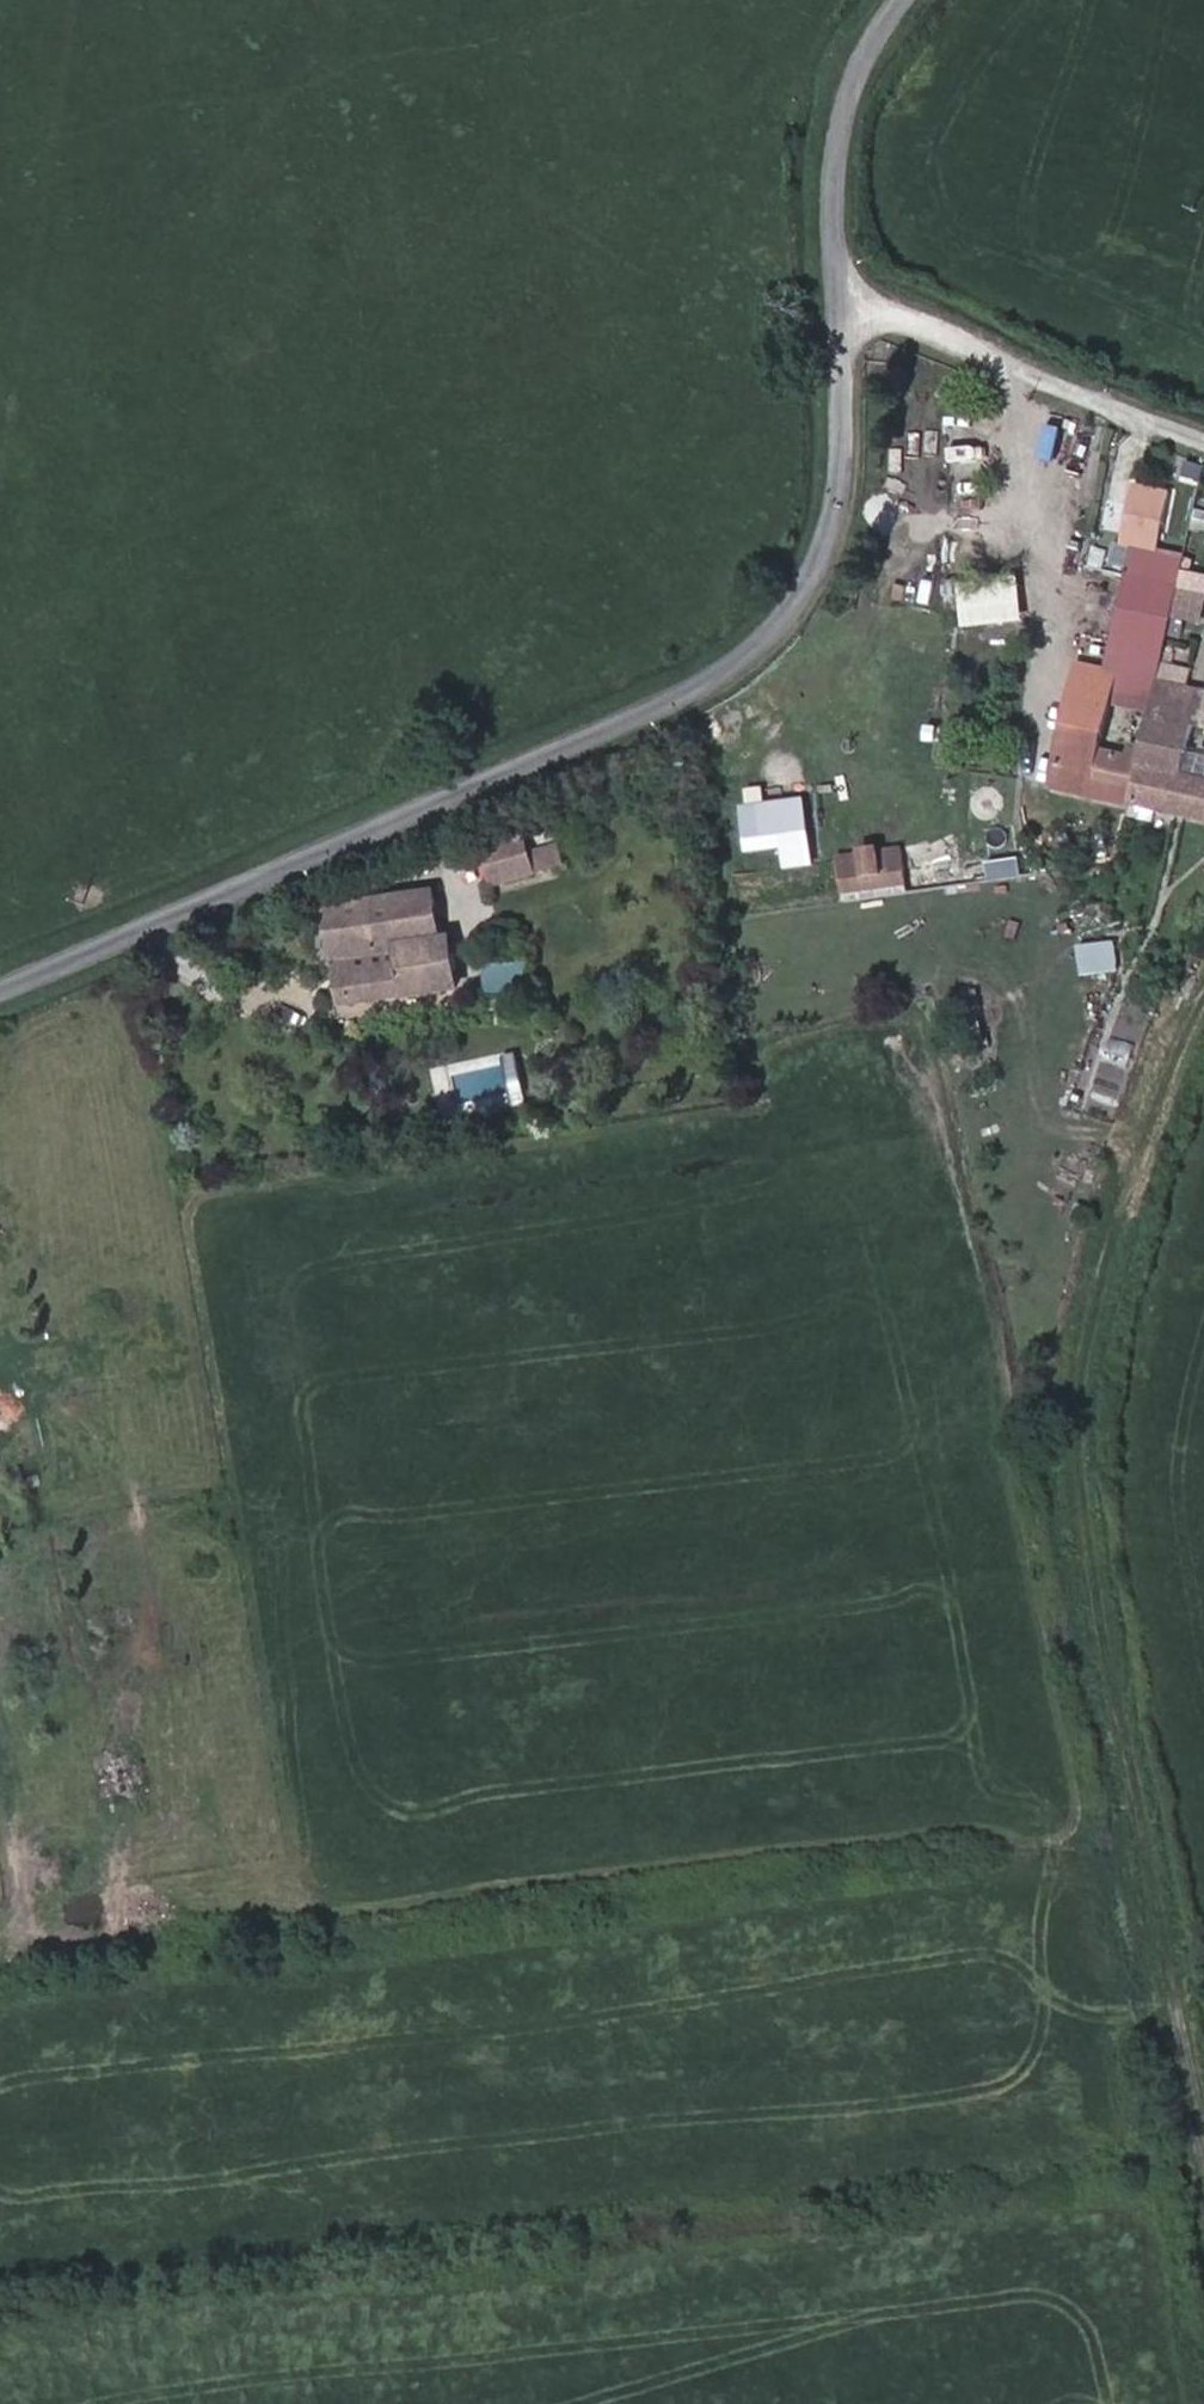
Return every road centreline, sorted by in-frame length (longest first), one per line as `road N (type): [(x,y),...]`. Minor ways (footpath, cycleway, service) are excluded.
road 1 (residential): [(0,988),(749,660),(813,575),(845,476),(837,306),(845,40),(885,0)]
road 2 (track): [(1203,2163),(1073,1477),(1079,1334),(1158,1100),(1203,999)]

